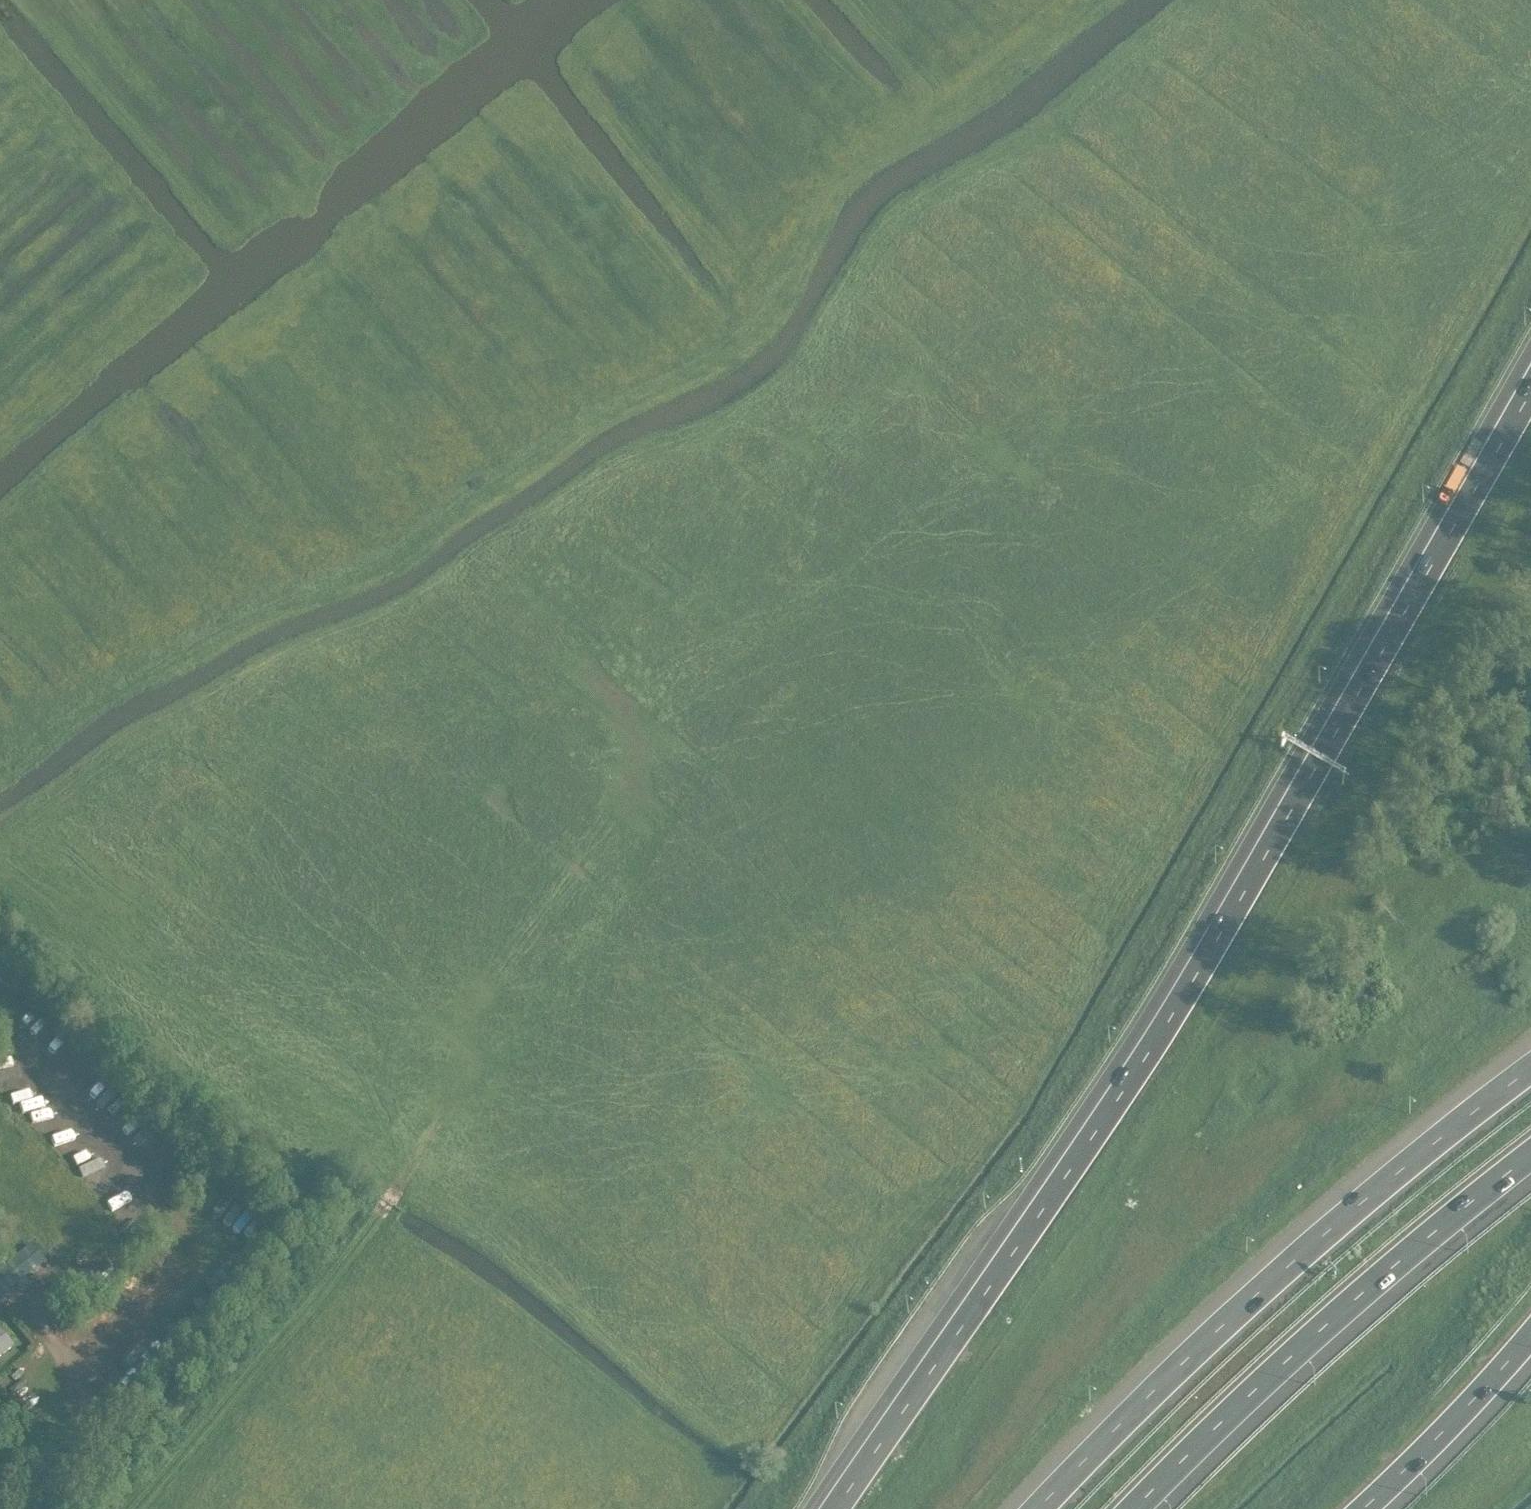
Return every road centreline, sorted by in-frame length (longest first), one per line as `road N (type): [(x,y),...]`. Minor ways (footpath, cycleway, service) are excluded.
road 1 (motorway): [(1530,388),(1197,971),(835,1508)]
road 2 (motorway): [(1530,1067),(1316,1238),(1037,1508)]
road 3 (motorway): [(1132,1508),(1347,1304),(1530,1152)]
road 4 (motorway): [(1361,1508),(1530,1331)]

